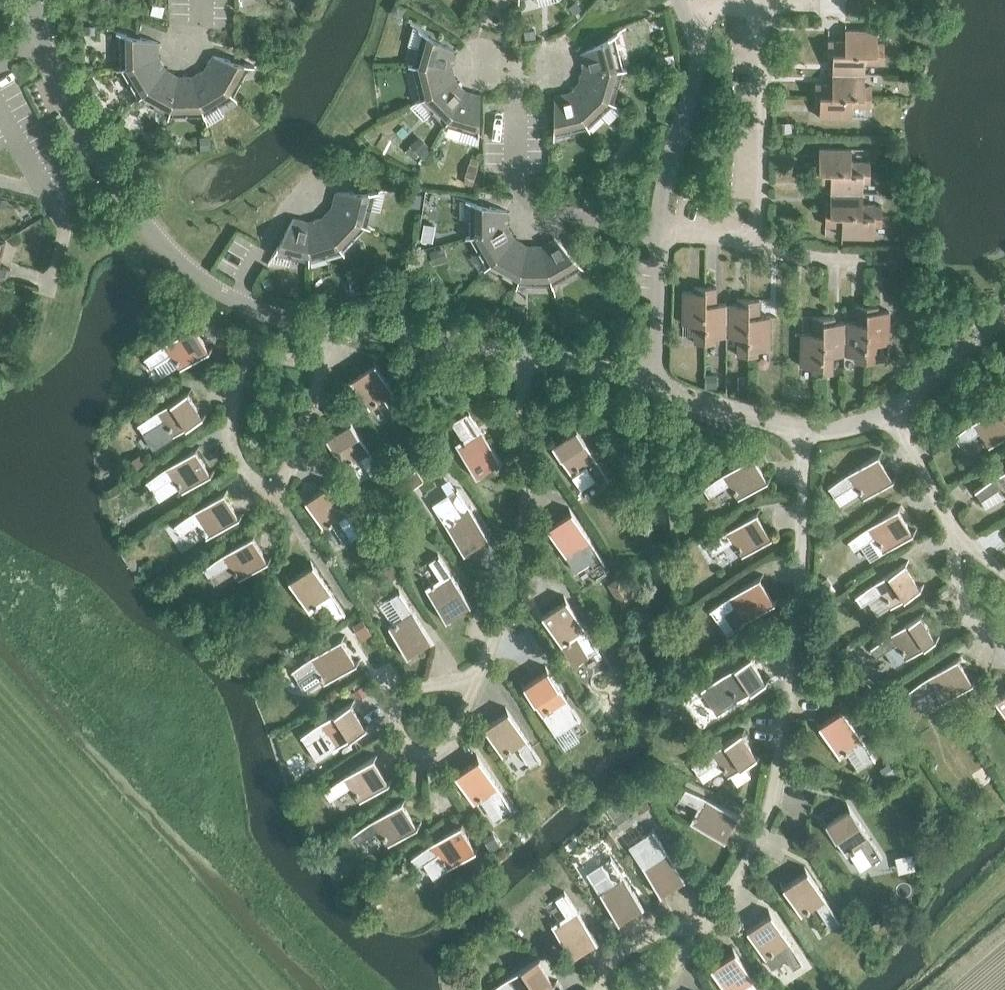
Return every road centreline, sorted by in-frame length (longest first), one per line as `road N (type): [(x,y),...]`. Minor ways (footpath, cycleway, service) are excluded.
road 1 (unclassified): [(704,931),(763,836),(790,734),(807,427)]
road 2 (residential): [(39,43),(82,135),(167,245),(245,306),(339,331)]
road 3 (unclassified): [(480,675),(511,555),(532,355)]
road 4 (unclassified): [(330,367),(298,459),(273,476),(245,469),(232,447),(241,372),(252,358),(276,354)]
road 5 (unclassified): [(670,229),(518,208),(517,65)]
road 6 (unclassified): [(480,675),(404,698),(395,728),(404,750),(427,761),(445,751),(476,691)]
road 7 (unclassified): [(748,222),(758,8)]
road 8 (unclassified): [(673,217),(666,166),(687,87),(692,10)]
road 9 (unclassified): [(49,296),(64,233),(30,153),(0,109)]
road 10 (residential): [(339,331),(532,355)]
road 11 (unclassified): [(662,386),(670,229)]
road 12 (residential): [(662,386),(737,414),(807,427)]
road 13 (unclassified): [(970,541),(897,413)]
road 14 (residential): [(897,413),(1004,317)]
road 15 (unclassified): [(704,931),(684,924),(638,934),(604,957),(596,989)]
road 16 (residential): [(532,355),(662,386)]
road 17 (unclassified): [(857,259),(766,250),(748,222)]
road 18 (unclassified): [(970,541),(960,568),(963,607),(1004,635)]

